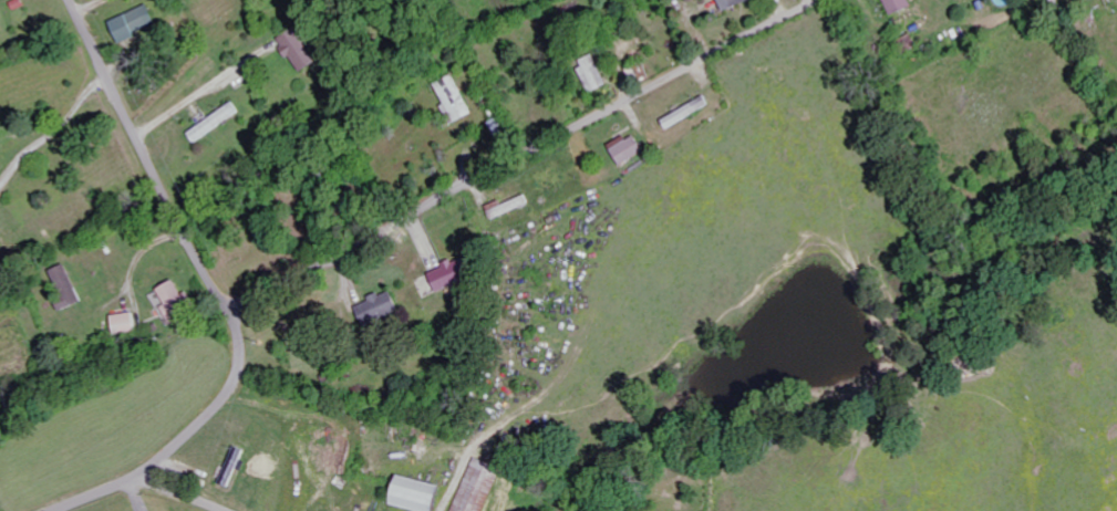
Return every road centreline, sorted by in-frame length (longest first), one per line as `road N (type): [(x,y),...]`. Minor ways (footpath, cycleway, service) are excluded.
road 1 (residential): [(231,310),(816,0)]
road 2 (residential): [(59,510),(147,471),(220,405),(242,367),(231,310),(158,182),(71,0)]

